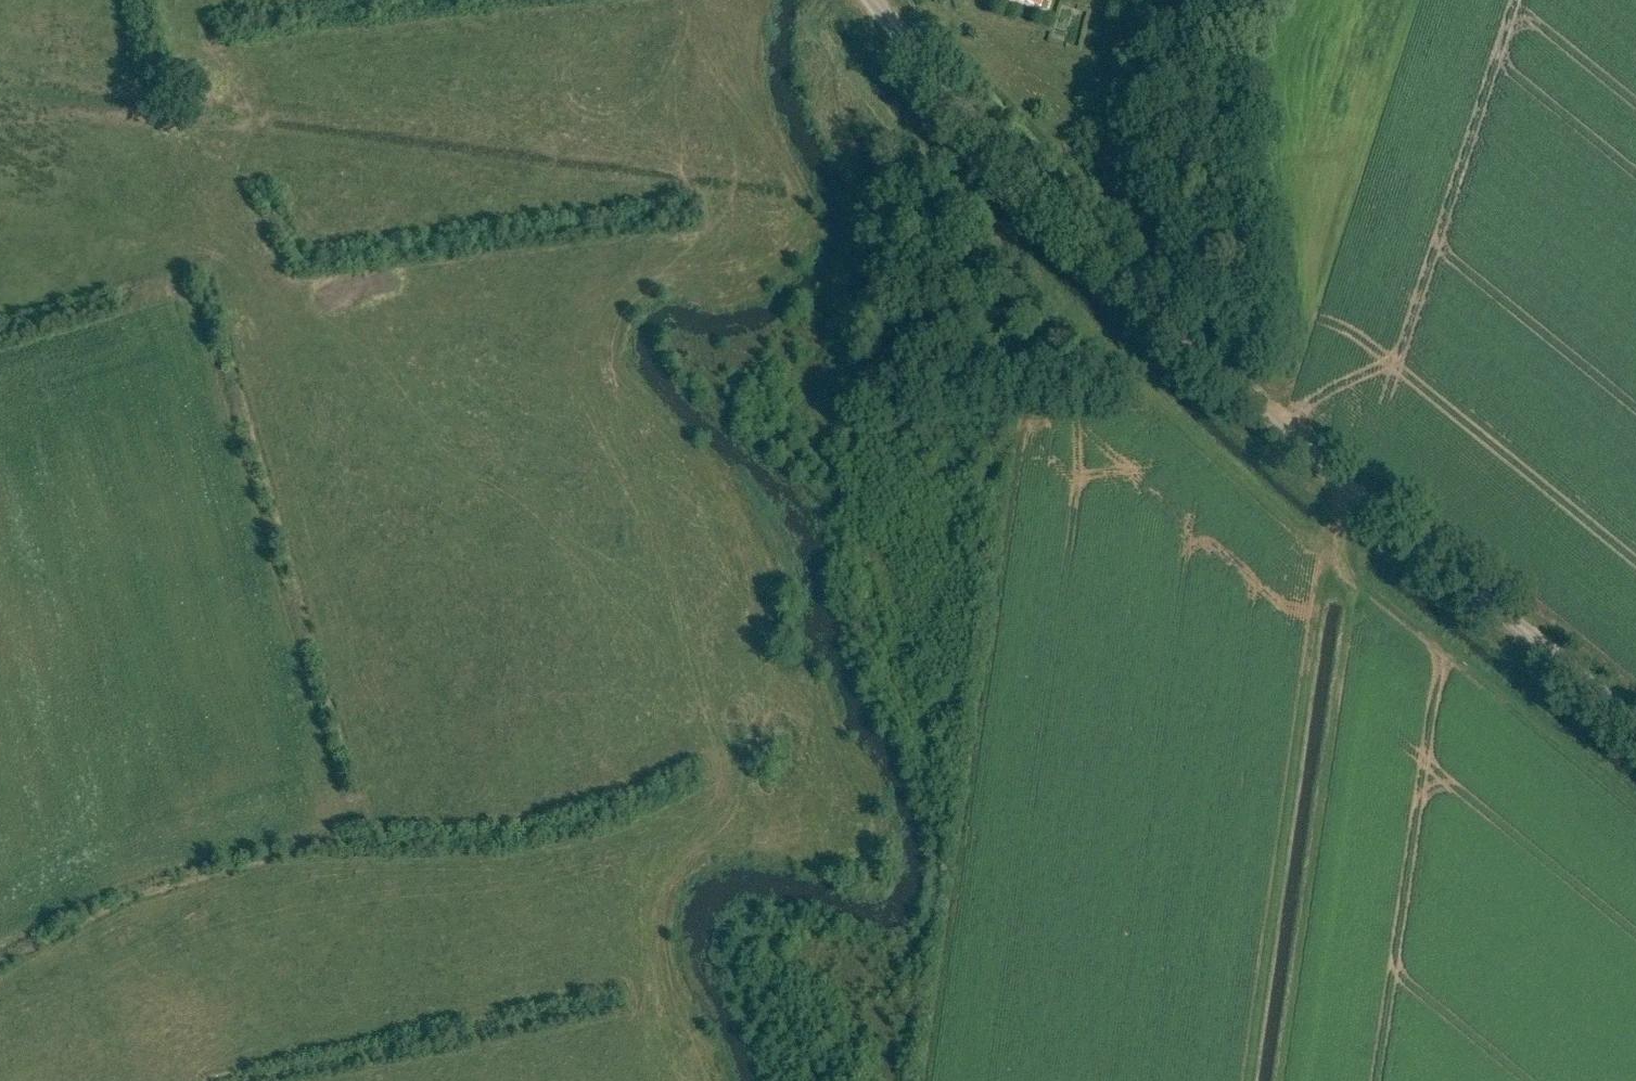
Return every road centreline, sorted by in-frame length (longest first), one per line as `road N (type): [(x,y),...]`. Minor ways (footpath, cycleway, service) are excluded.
road 1 (unclassified): [(1635,722),(1279,430),(1026,173),(874,0)]

